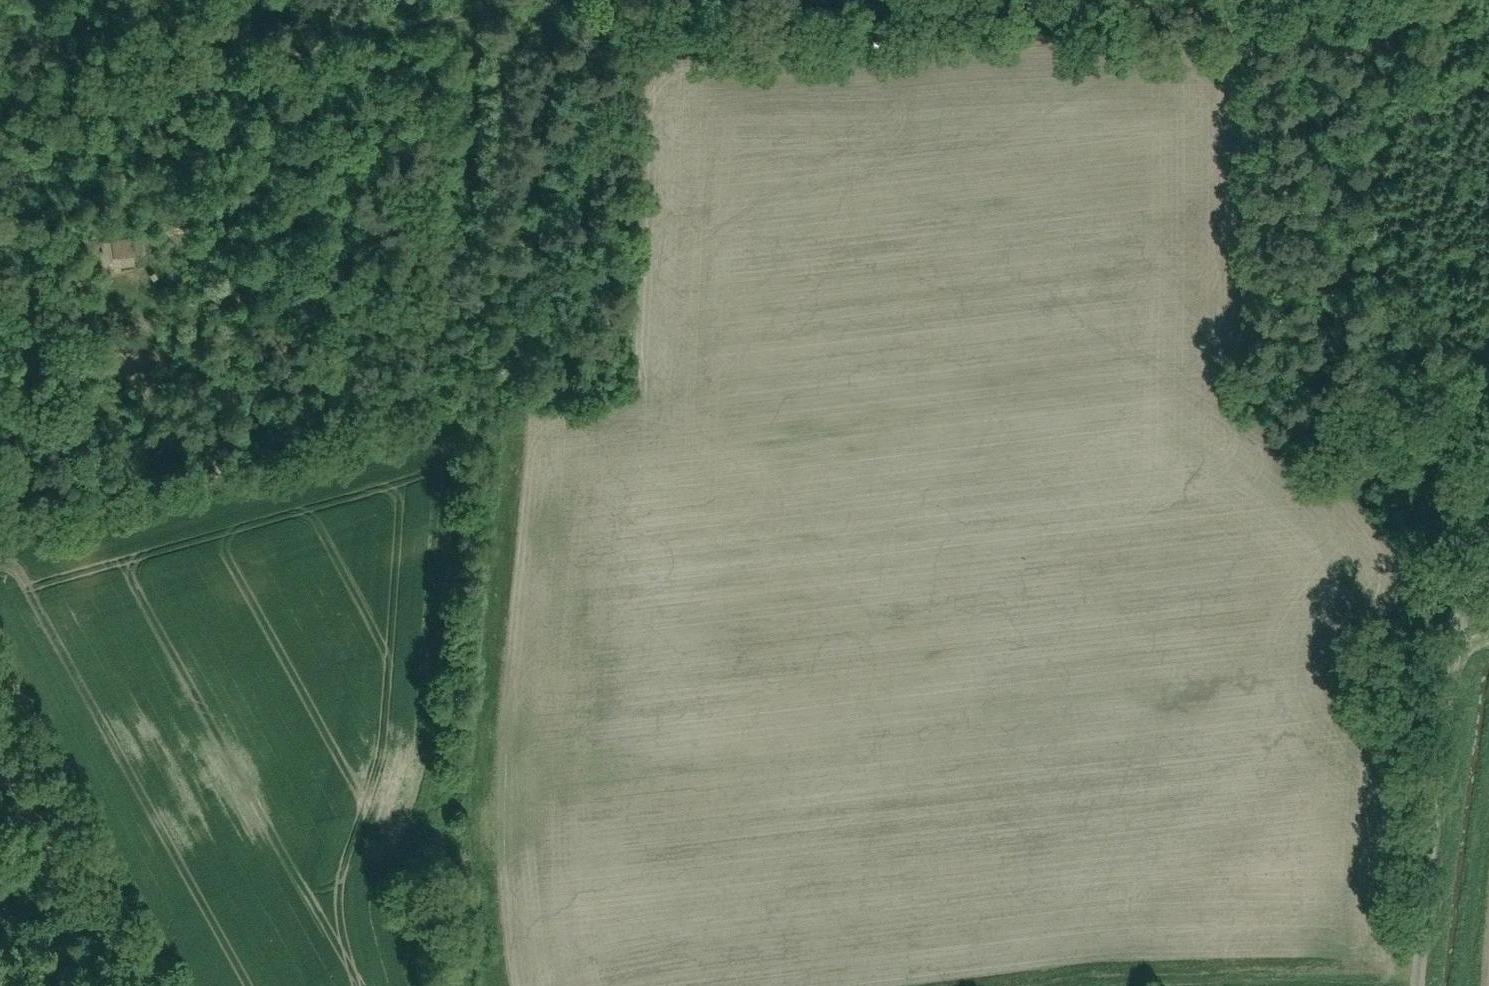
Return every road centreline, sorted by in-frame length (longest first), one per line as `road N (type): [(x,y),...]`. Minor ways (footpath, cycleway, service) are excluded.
road 1 (track): [(1417,985),(1457,658),(1488,522)]
road 2 (unclassified): [(0,762),(127,985)]

